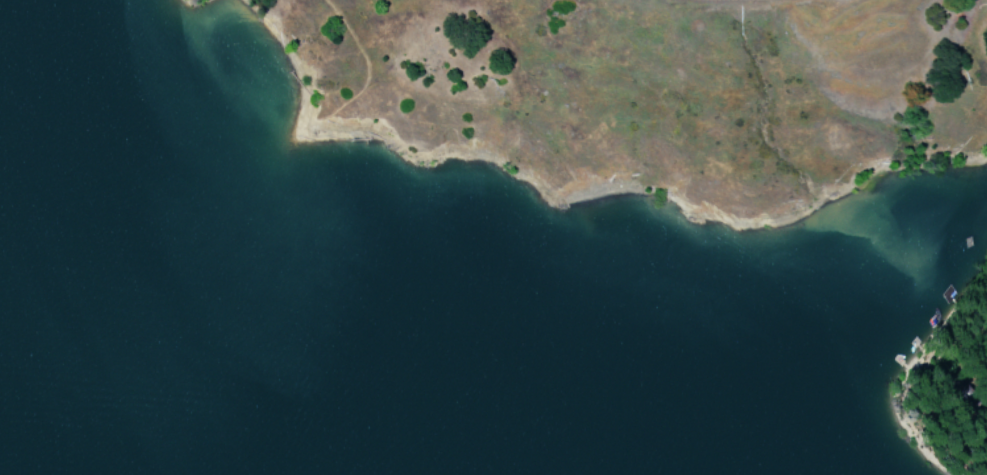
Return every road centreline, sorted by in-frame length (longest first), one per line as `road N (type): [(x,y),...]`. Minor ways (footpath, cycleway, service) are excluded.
road 1 (tertiary): [(893,0),(869,12),(674,7),(661,0)]

